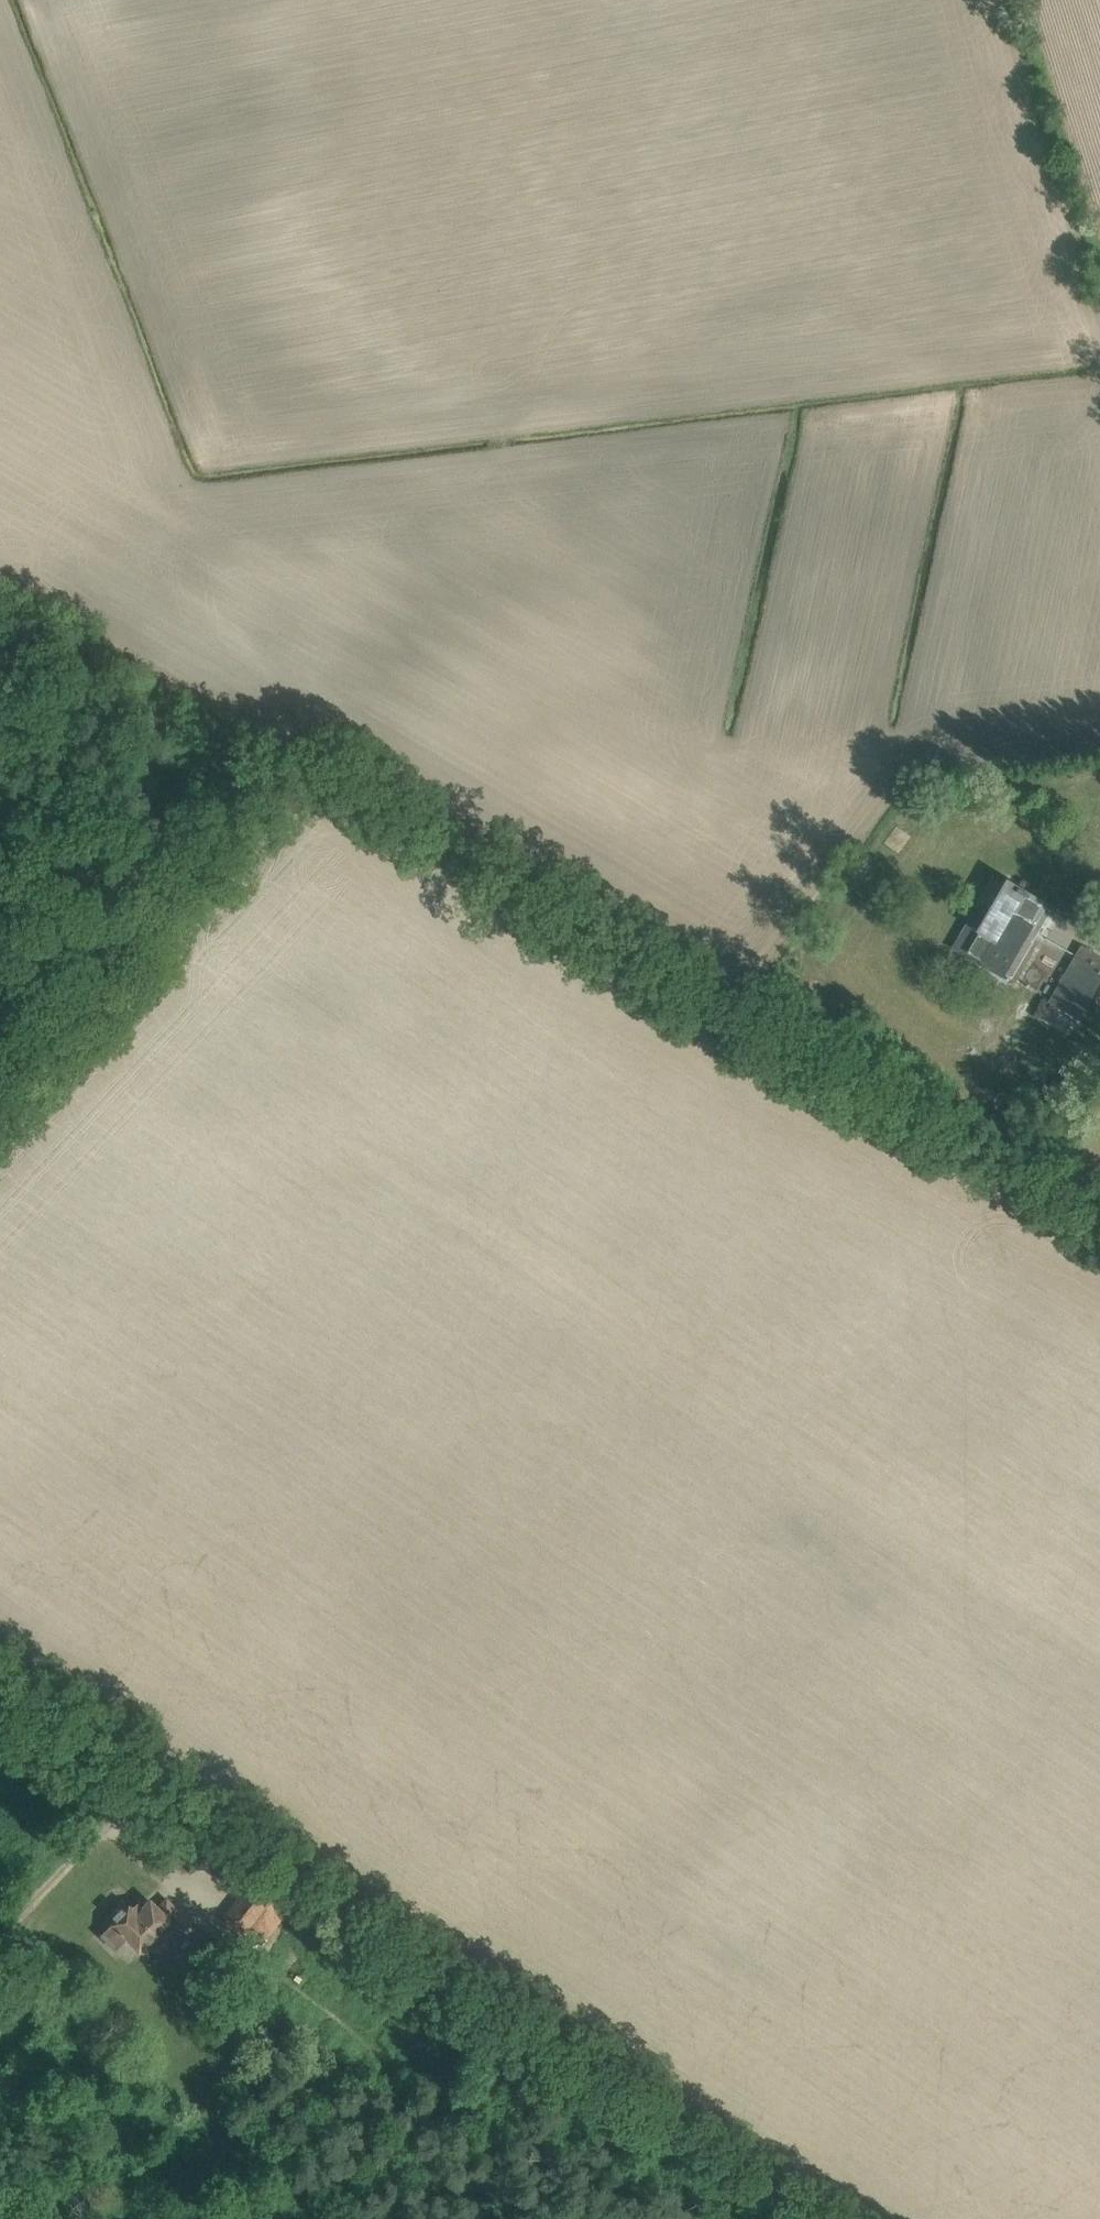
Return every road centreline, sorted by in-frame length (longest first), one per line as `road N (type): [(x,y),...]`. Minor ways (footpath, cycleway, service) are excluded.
road 1 (track): [(0,1074),(298,750)]
road 2 (track): [(0,2059),(44,1988),(68,1879),(137,1778)]

